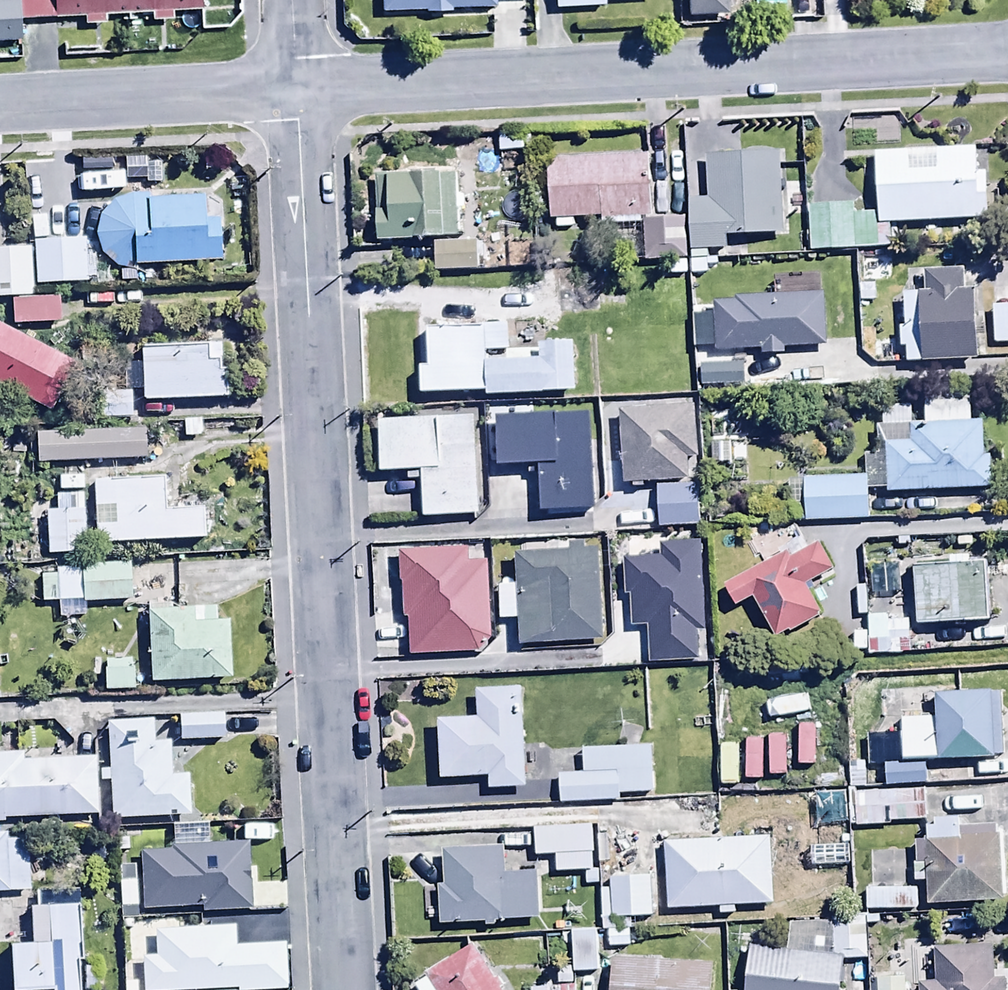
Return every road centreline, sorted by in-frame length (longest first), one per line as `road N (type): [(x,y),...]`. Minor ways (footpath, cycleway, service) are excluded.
road 1 (residential): [(341,989),(296,92)]
road 2 (residential): [(296,92),(1007,55)]
road 3 (residential): [(0,108),(296,92)]

